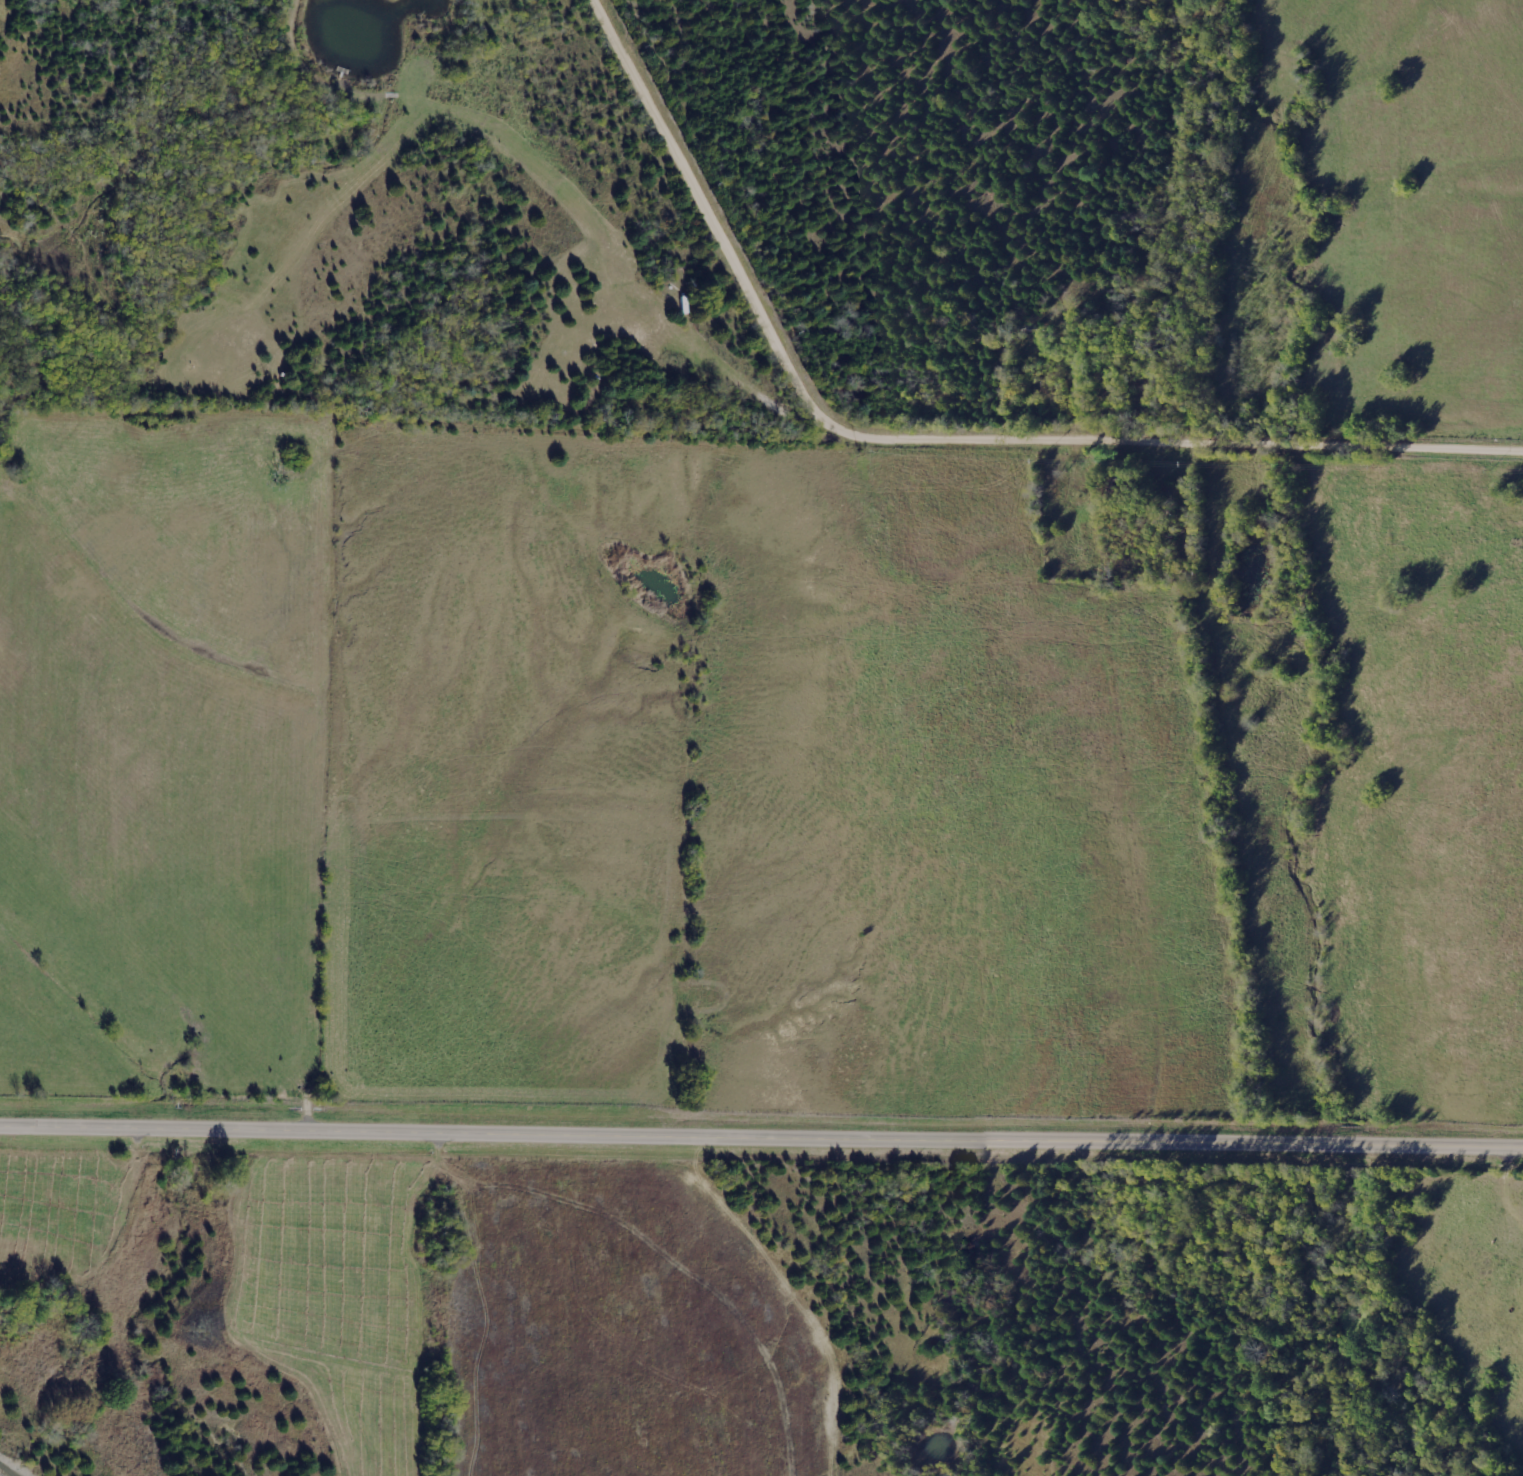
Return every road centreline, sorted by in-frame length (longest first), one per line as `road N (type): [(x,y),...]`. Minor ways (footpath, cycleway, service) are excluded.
road 1 (tertiary): [(0,1122),(1522,1146)]
road 2 (residential): [(1522,435),(848,418),(787,362),(595,0)]

